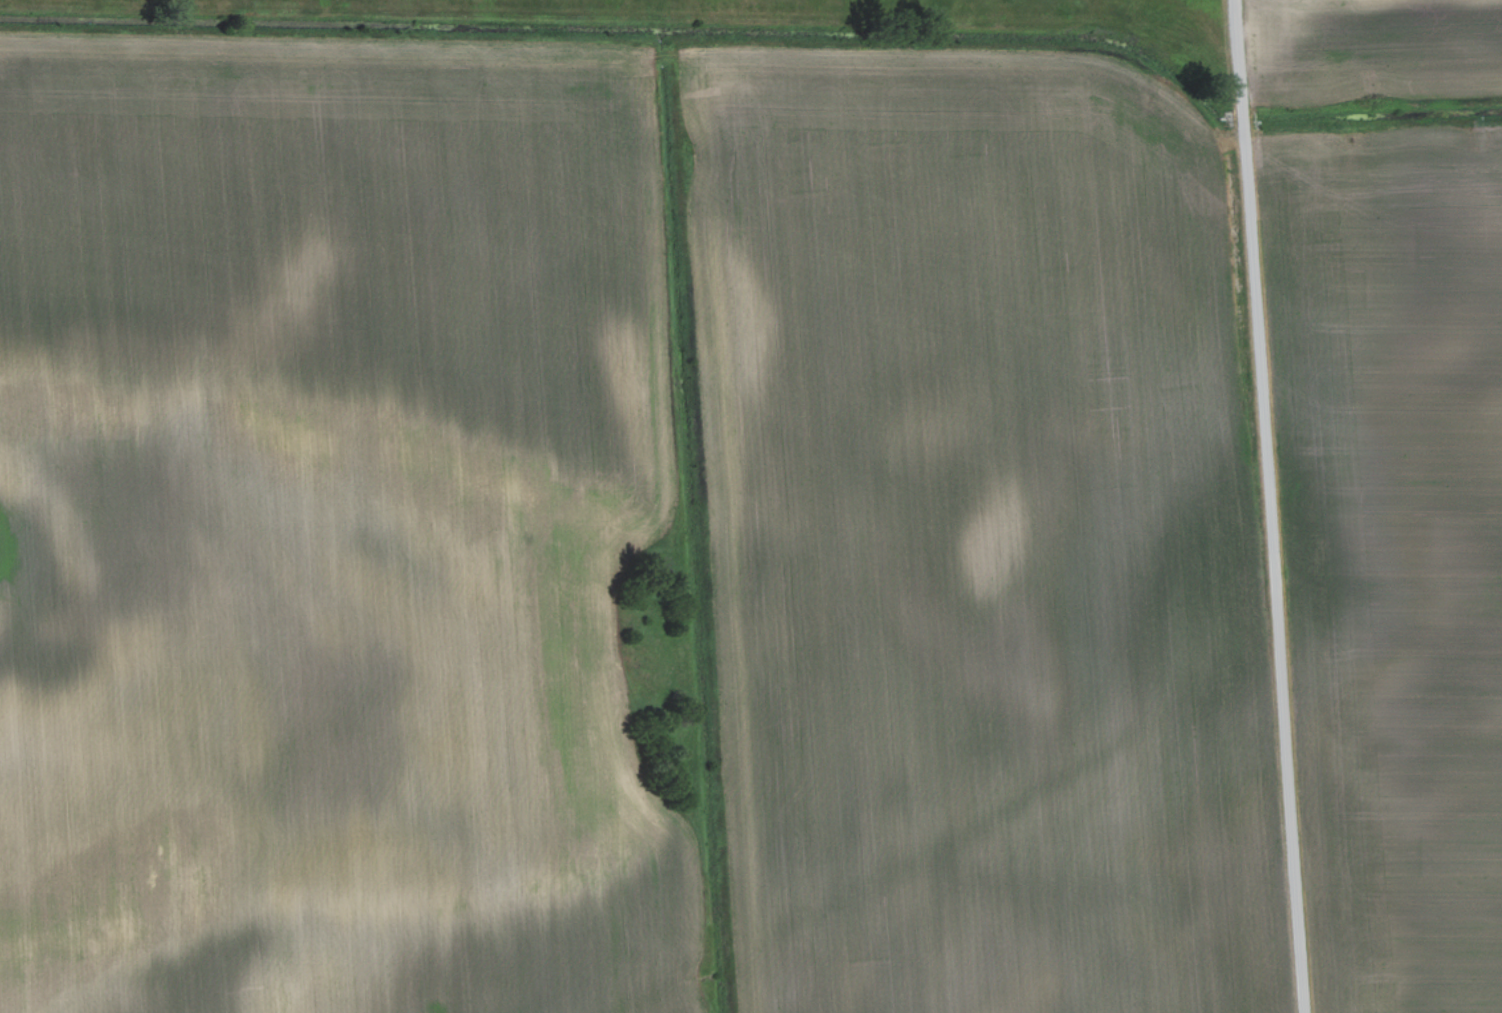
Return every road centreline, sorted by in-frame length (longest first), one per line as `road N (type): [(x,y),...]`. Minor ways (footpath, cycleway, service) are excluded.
road 1 (residential): [(1306,1012),(1235,0)]

